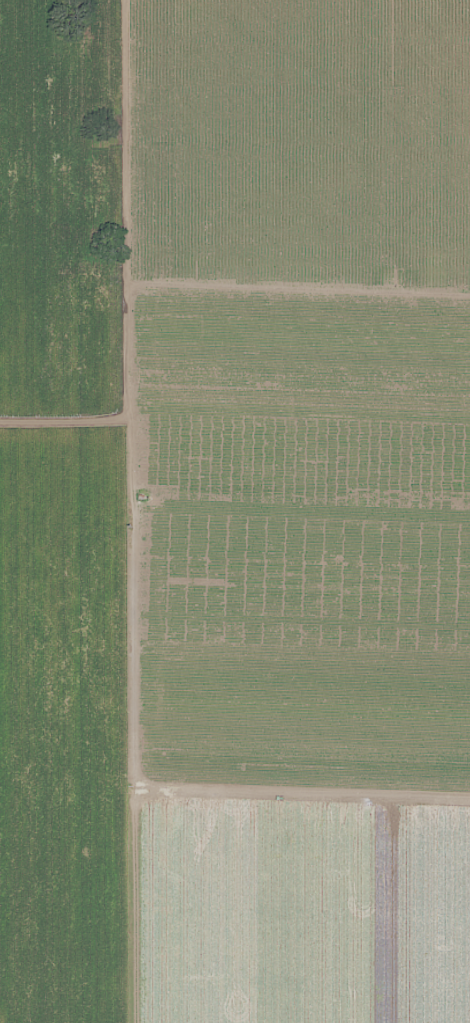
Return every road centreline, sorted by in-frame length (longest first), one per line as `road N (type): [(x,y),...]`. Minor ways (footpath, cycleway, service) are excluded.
road 1 (residential): [(144,0),(144,1022)]
road 2 (residential): [(146,436),(0,436)]

